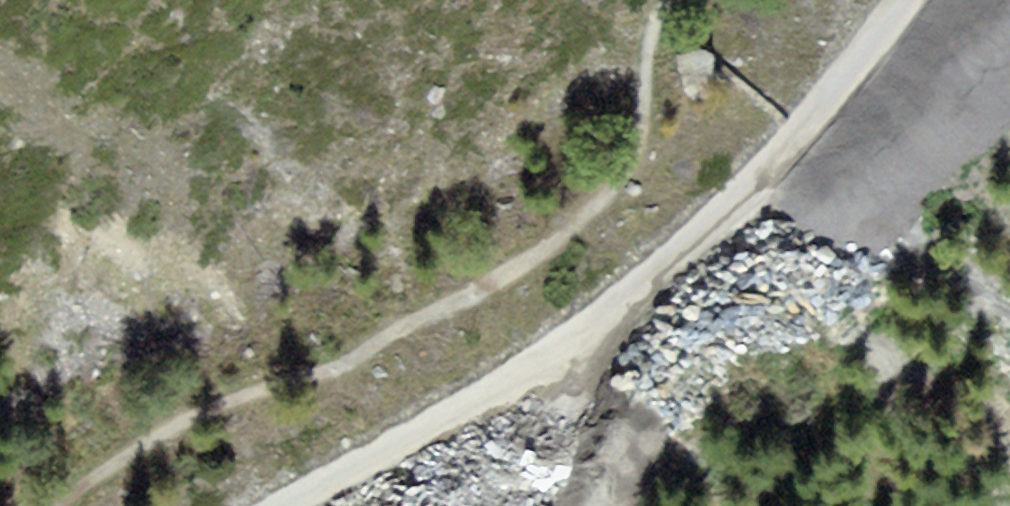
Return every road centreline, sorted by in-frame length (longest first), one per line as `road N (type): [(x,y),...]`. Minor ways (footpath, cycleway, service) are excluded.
road 1 (track): [(670,0),(657,9),(642,144),(593,216),(347,362),(171,426),(68,505)]
road 2 (track): [(889,0),(721,218),(527,370),(301,505)]

